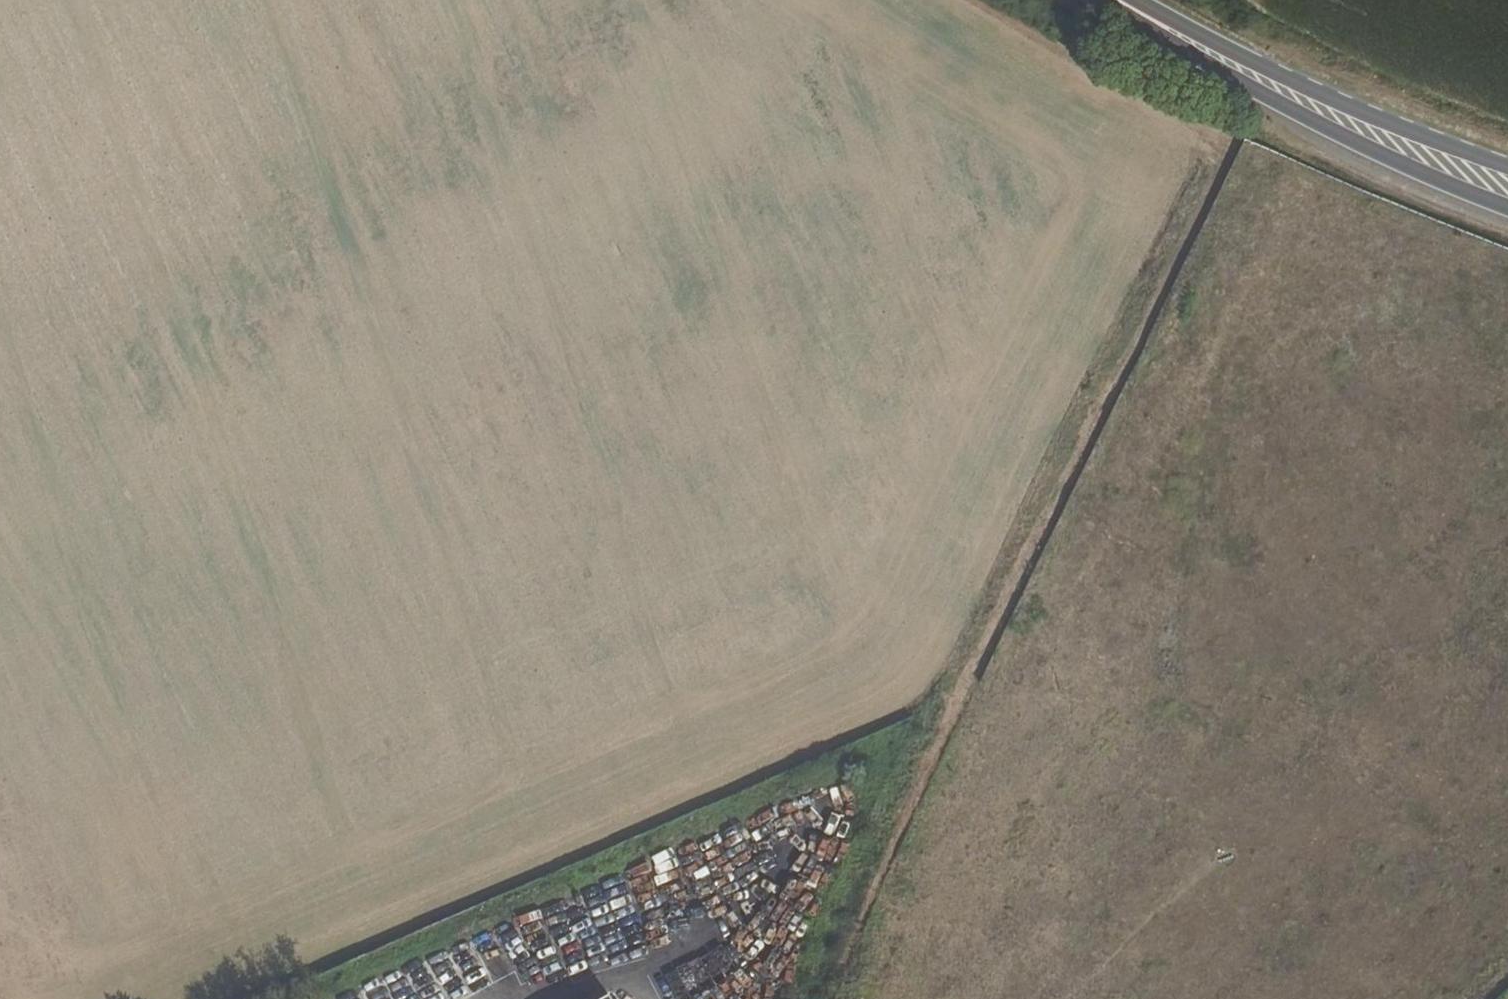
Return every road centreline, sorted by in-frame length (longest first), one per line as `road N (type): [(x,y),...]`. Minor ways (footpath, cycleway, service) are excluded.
road 1 (track): [(839,998),(941,703),(1190,201),(1235,81)]
road 2 (secondary): [(1110,0),(1227,77),(1347,141),(1507,209)]
road 3 (secondary): [(1507,167),(1247,62),(1125,0)]

